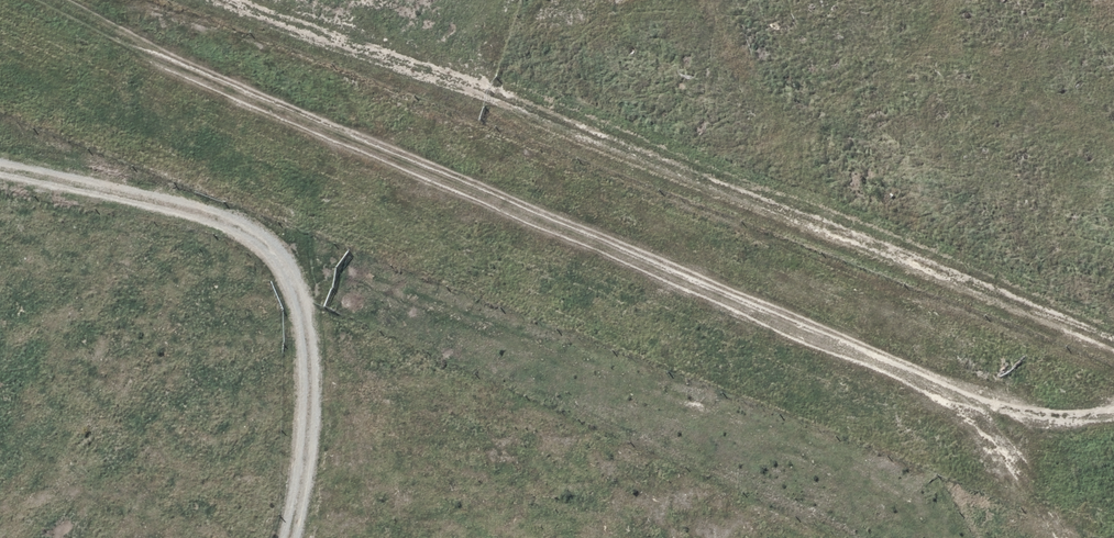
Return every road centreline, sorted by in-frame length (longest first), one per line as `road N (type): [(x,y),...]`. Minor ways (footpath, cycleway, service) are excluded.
road 1 (track): [(39,0),(236,106),(856,359),(979,430)]
road 2 (track): [(1113,365),(295,41),(171,0)]
road 3 (track): [(0,188),(152,222),(239,257),(273,306),(289,420),(267,537)]
road 4 (track): [(979,430),(1067,537)]

